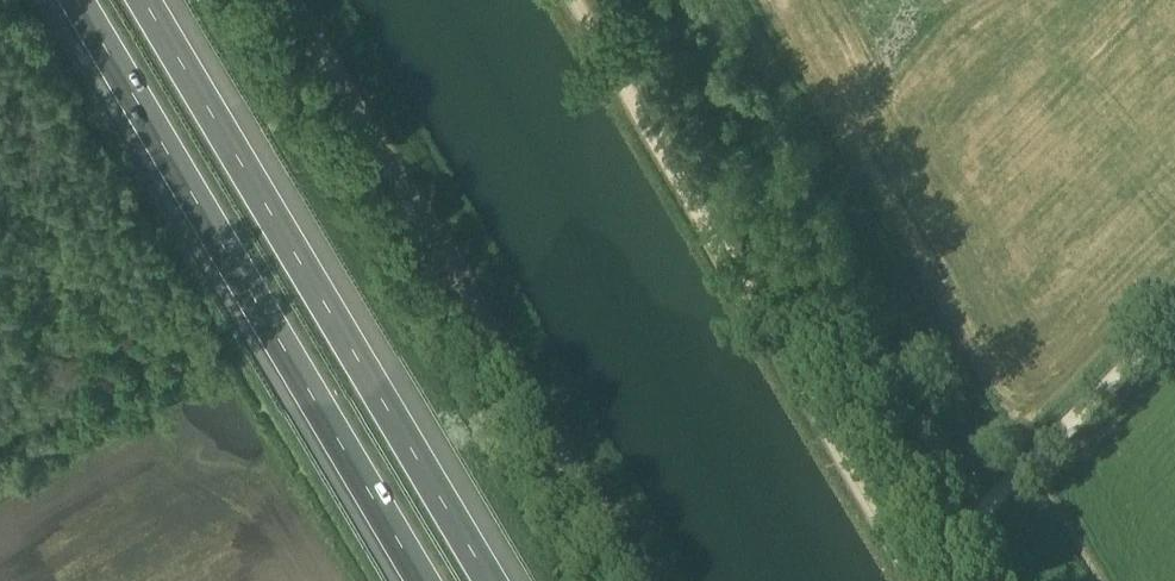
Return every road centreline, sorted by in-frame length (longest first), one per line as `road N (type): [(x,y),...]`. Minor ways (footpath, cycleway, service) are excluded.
road 1 (motorway): [(79,0),(426,580)]
road 2 (motorway): [(495,580),(148,0)]
road 3 (unclassified): [(654,580),(310,0)]
road 4 (track): [(572,0),(911,580)]
road 5 (unclassified): [(888,544),(942,534),(985,506),(1174,317)]

